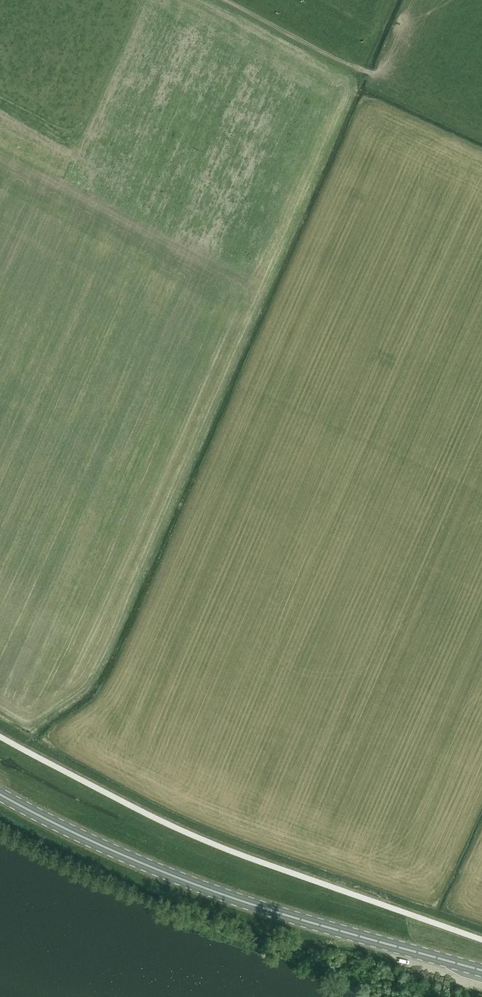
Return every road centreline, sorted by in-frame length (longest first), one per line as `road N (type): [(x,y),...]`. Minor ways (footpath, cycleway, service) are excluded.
road 1 (secondary): [(481,970),(207,889),(0,794)]

